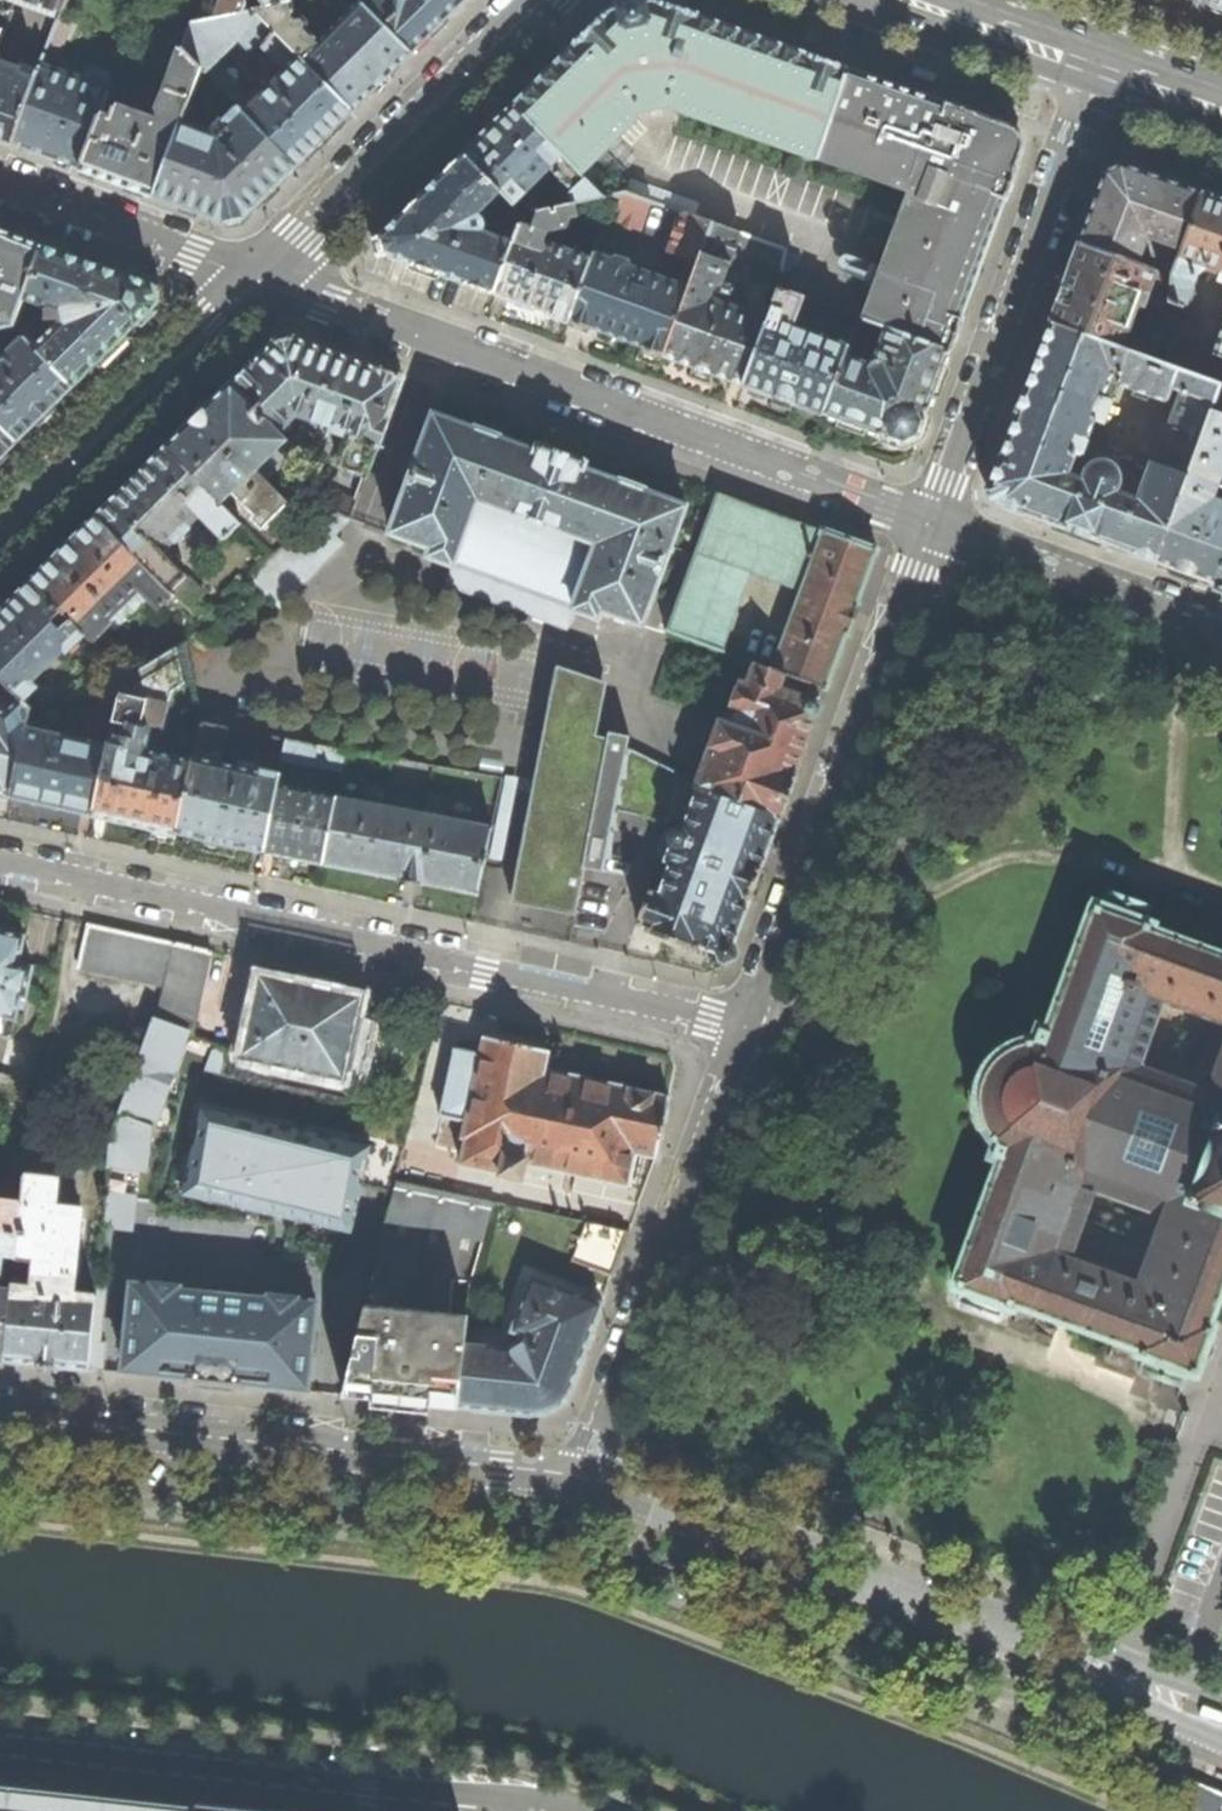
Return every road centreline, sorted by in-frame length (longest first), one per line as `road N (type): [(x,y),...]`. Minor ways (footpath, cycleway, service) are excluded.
road 1 (residential): [(746,1024),(0,861)]
road 2 (residential): [(257,279),(932,524)]
road 3 (tertiary): [(1221,1698),(1093,1668),(584,1482)]
road 4 (tertiary): [(584,1482),(0,1423)]
road 5 (residential): [(746,1024),(932,524)]
road 6 (residential): [(0,1762),(507,1810)]
road 7 (residential): [(932,524),(1099,61)]
road 8 (residential): [(584,1482),(746,1024)]
road 9 (tertiary): [(540,0),(257,279)]
road 10 (tertiary): [(257,279),(0,534)]
road 11 (residential): [(932,524),(1221,630)]
road 12 (residential): [(0,183),(257,279)]
road 13 (primary): [(1099,61),(927,0)]
road 14 (primary): [(1221,104),(1099,61)]

